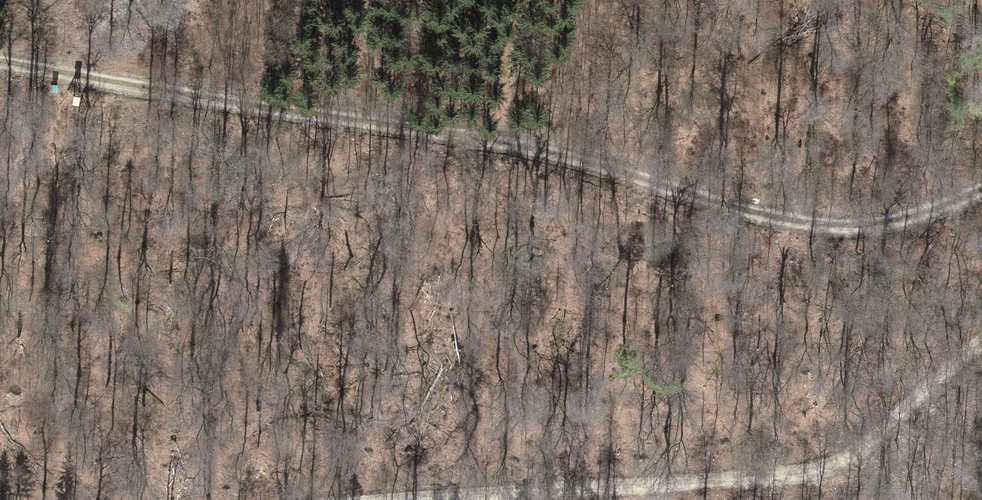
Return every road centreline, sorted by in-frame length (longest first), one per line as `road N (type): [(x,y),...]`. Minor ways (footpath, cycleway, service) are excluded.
road 1 (track): [(0,55),(630,169),(796,219),(943,206),(981,191)]
road 2 (track): [(981,343),(968,347),(868,446),(830,471),(403,499)]

